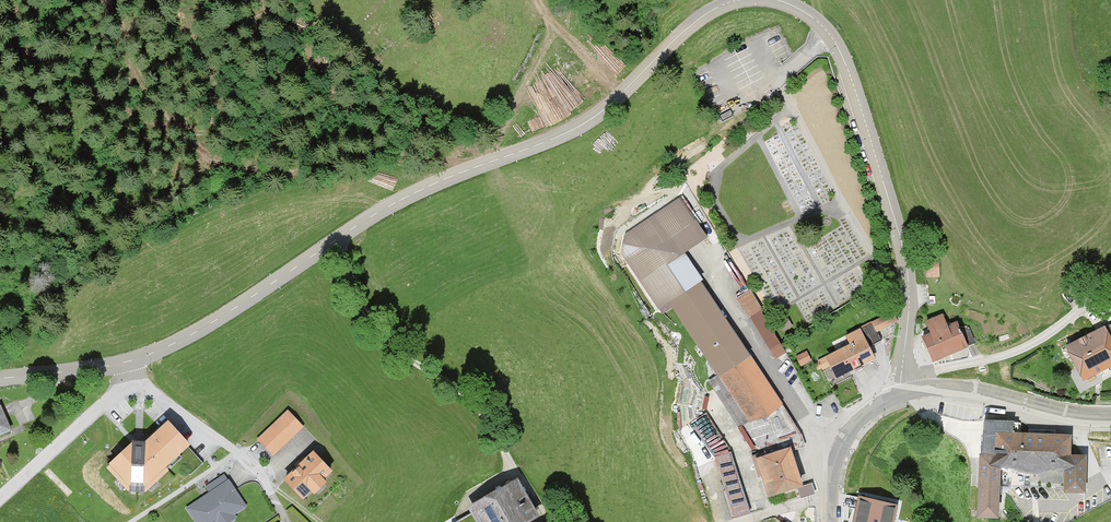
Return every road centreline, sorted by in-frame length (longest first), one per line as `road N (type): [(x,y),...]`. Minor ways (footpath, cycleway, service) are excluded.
road 1 (tertiary): [(751,0),(706,16),(589,124),(383,211),(219,319),(134,362)]
road 2 (tertiary): [(902,374),(906,260),(849,69),(813,18),(761,0)]
road 3 (track): [(331,244),(354,302),(393,346),(441,373),(473,407),(541,512)]
road 4 (unclassified): [(1110,278),(1024,347),(902,374)]
road 5 (tertiary): [(900,393),(957,389),(1110,417)]
road 6 (residential): [(0,502),(136,383)]
road 7 (tertiary): [(134,362),(0,379)]
road 8 (tertiary): [(830,497),(849,433),(900,393)]

